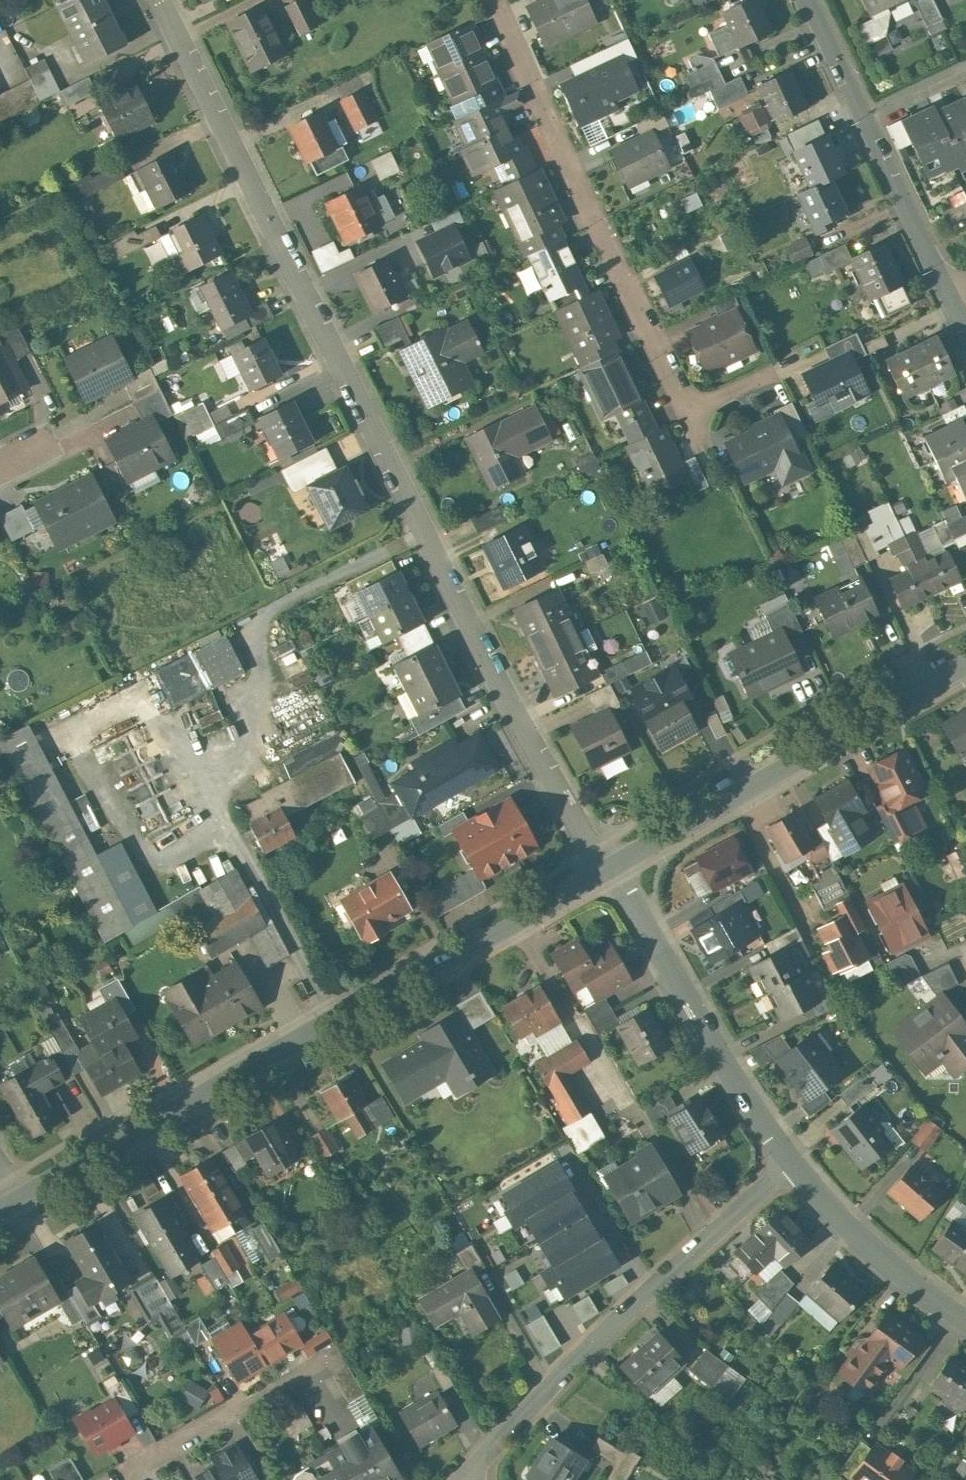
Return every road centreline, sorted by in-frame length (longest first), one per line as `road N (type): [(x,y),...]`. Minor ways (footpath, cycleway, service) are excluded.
road 1 (residential): [(610,868),(437,555),(161,0)]
road 2 (tertiary): [(610,868),(16,1197)]
road 3 (residential): [(771,371),(686,409),(490,0)]
road 4 (residential): [(791,1164),(459,1479)]
road 5 (tertiary): [(965,671),(610,868)]
road 6 (residential): [(791,1164),(610,868)]
road 7 (residential): [(951,290),(812,0)]
road 8 (residential): [(117,1479),(336,1352)]
road 9 (residential): [(965,1322),(859,1238),(791,1164)]

